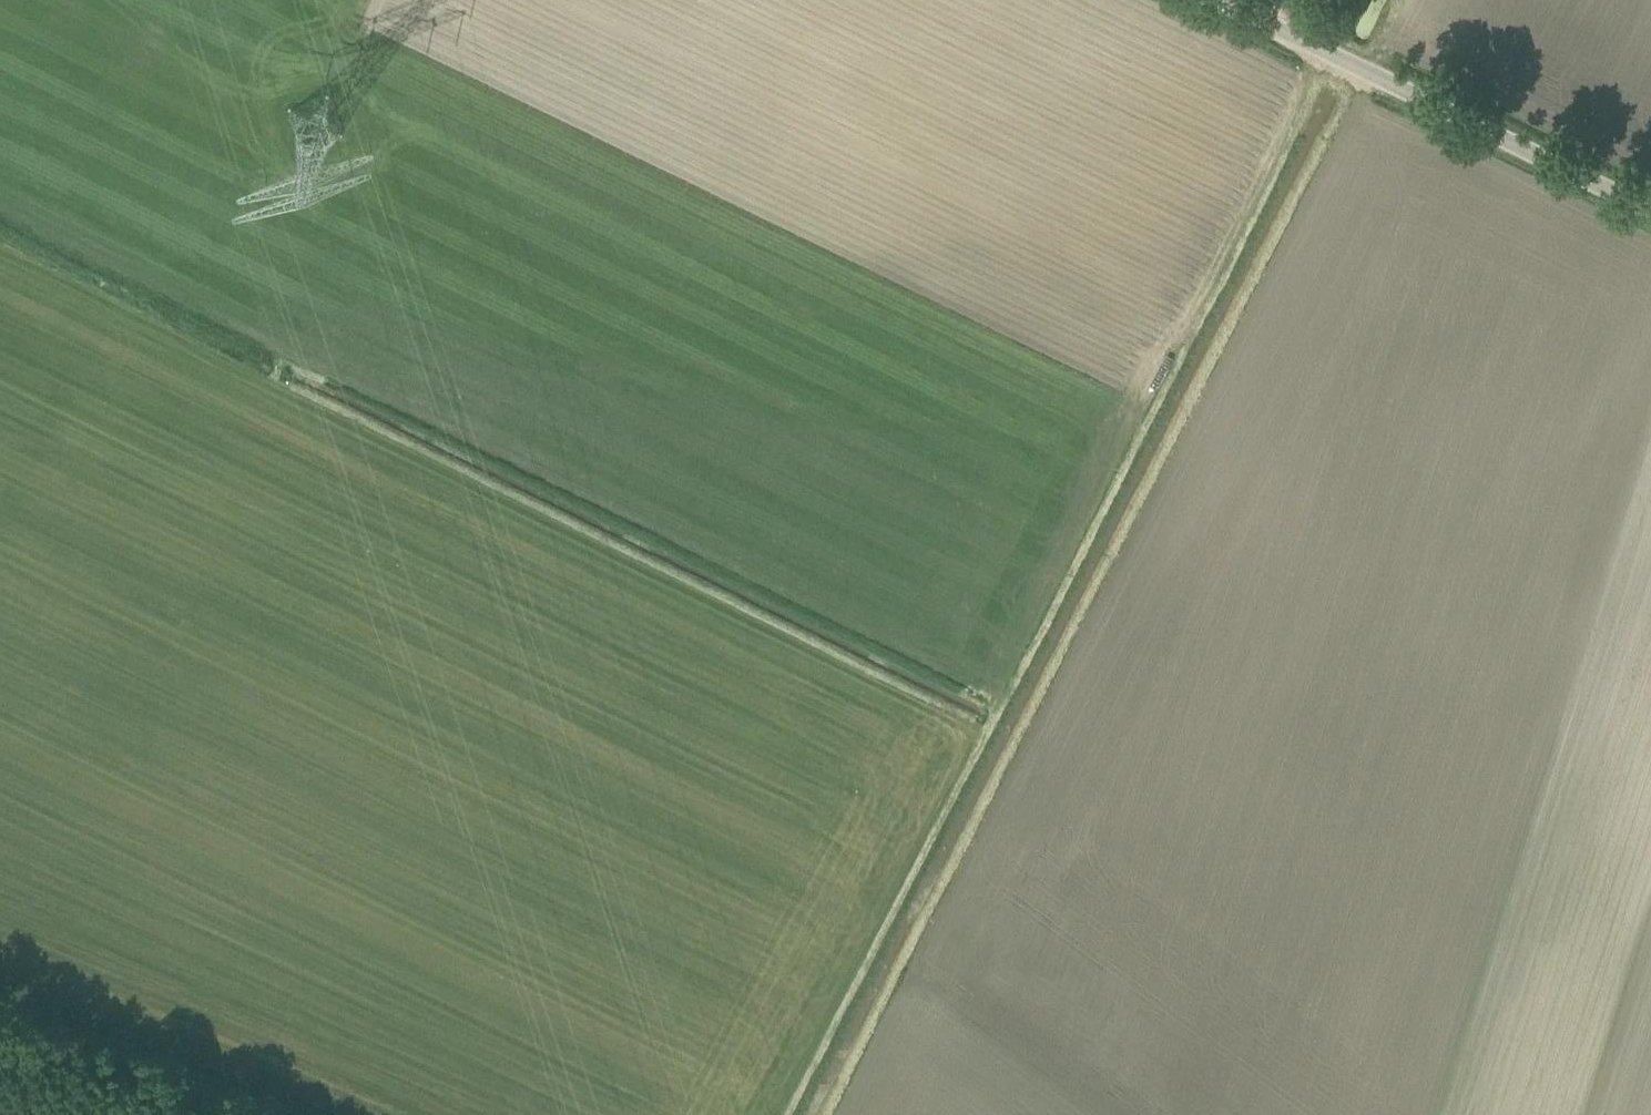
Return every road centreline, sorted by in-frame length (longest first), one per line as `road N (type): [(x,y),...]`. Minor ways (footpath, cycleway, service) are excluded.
road 1 (unclassified): [(1650,172),(1395,46),(1361,68)]
road 2 (unclassified): [(1650,212),(1361,68)]
road 3 (unclassified): [(1361,68),(1223,0)]

